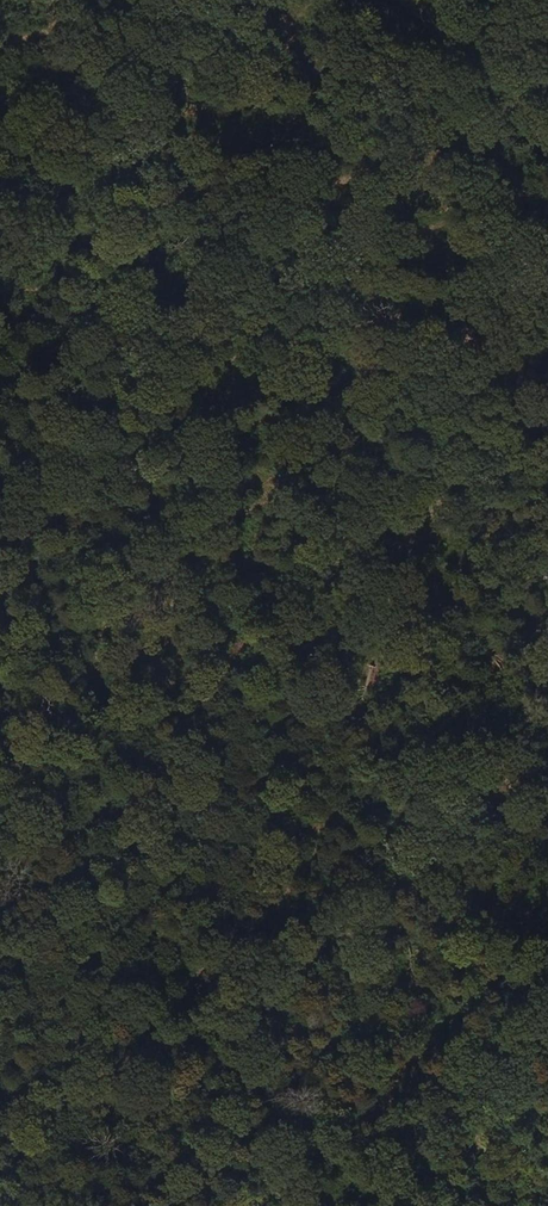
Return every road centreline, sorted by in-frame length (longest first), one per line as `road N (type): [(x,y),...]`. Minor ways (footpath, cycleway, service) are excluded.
road 1 (unclassified): [(547,142),(410,0)]

